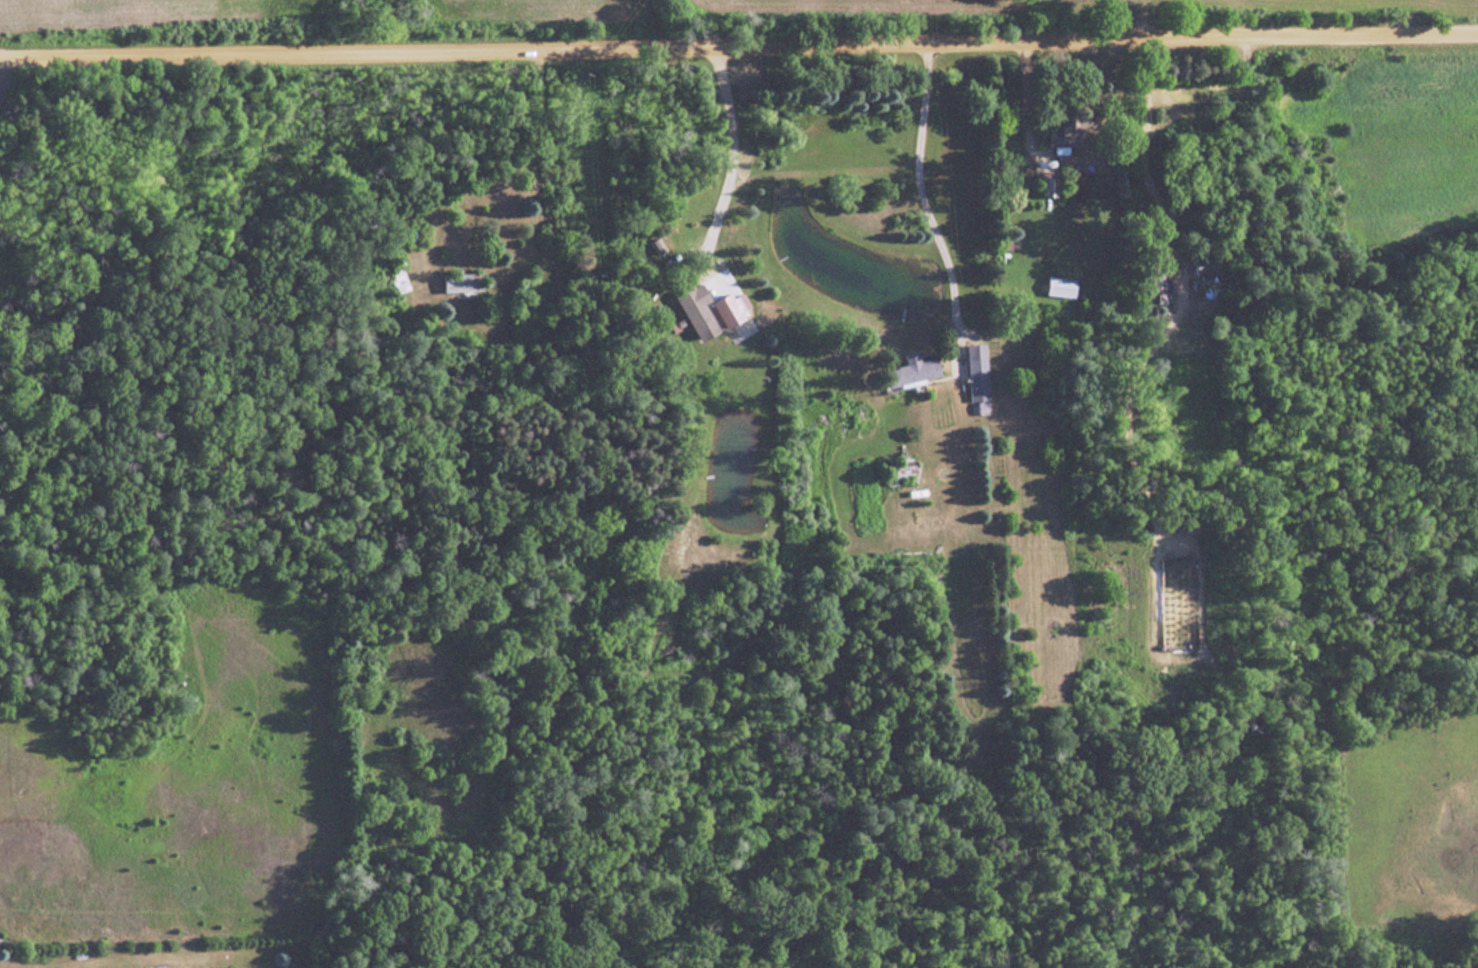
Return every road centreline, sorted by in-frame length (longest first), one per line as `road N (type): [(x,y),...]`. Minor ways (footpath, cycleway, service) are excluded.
road 1 (residential): [(0,62),(615,37),(1477,31)]

